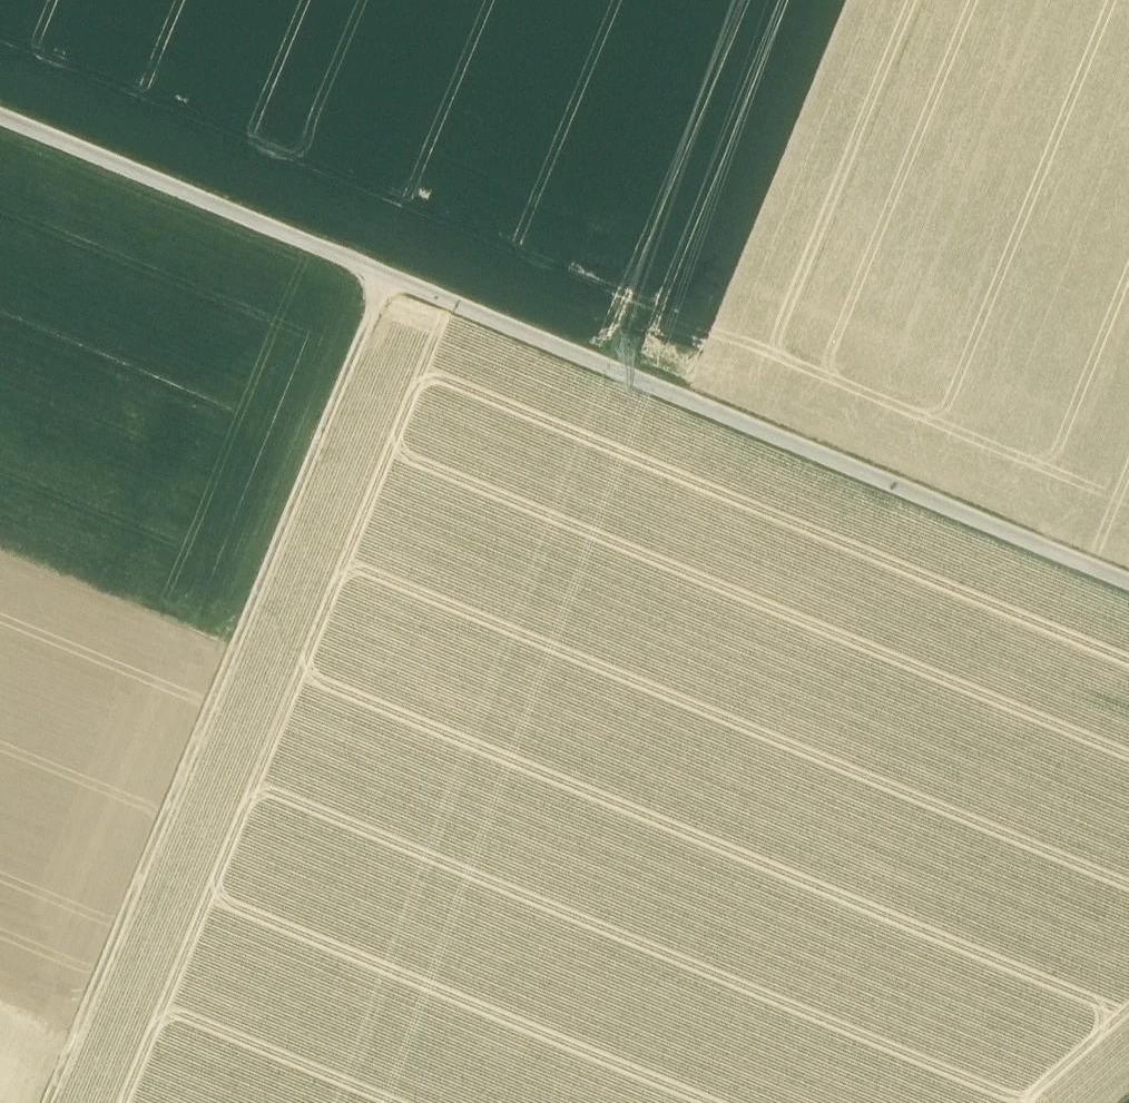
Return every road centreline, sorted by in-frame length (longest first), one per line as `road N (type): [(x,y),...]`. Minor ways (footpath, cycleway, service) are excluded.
road 1 (track): [(1128,579),(0,114)]
road 2 (track): [(47,1102),(388,273)]

